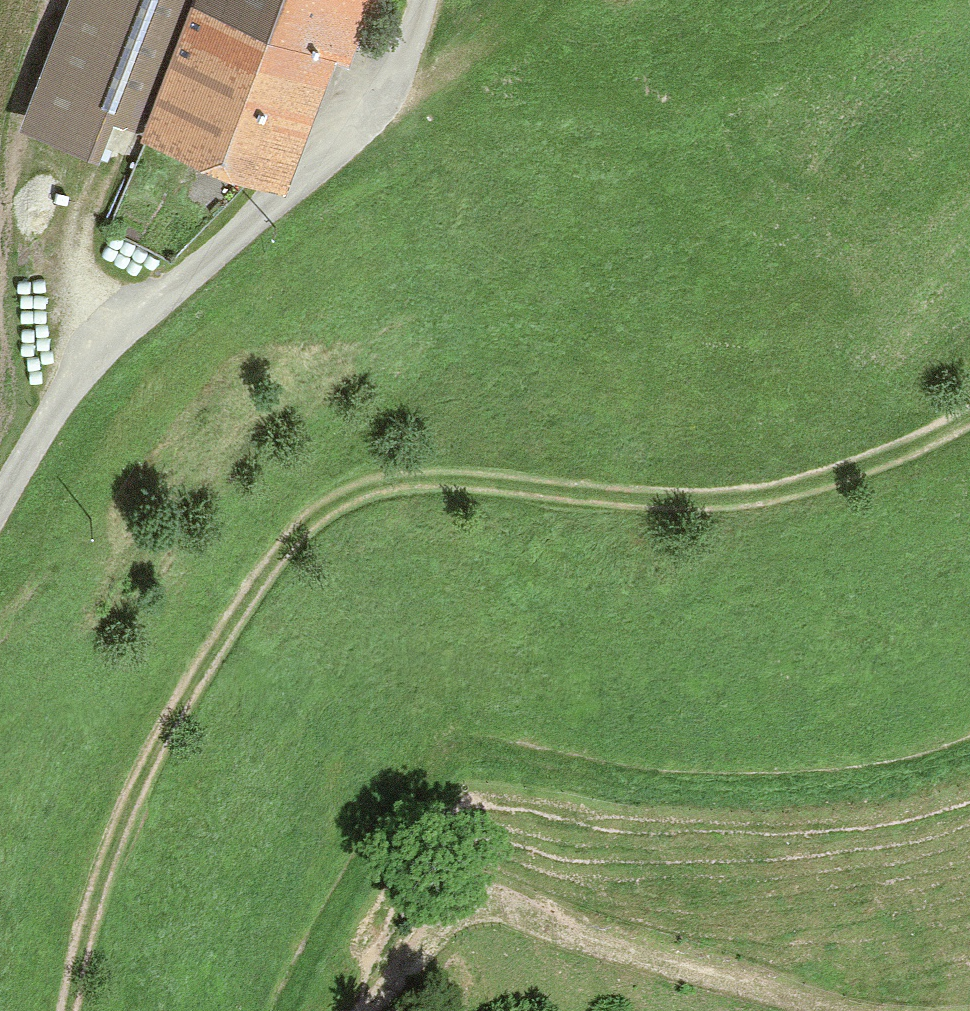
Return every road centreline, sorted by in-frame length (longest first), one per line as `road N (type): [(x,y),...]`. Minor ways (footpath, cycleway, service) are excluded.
road 1 (track): [(969,431),(796,501),(642,501),(424,480),(371,484),(311,517),(138,778),(88,924),(69,1010)]
road 2 (track): [(288,1010),(319,938),(446,753),(494,748),(624,776),(707,782),(810,781),(969,750)]
road 3 (track): [(0,498),(62,398),(111,343),(369,118),(409,57),(426,0)]
road 4 (track): [(368,1010),(462,914),(487,908),(823,1006),(867,1010)]

